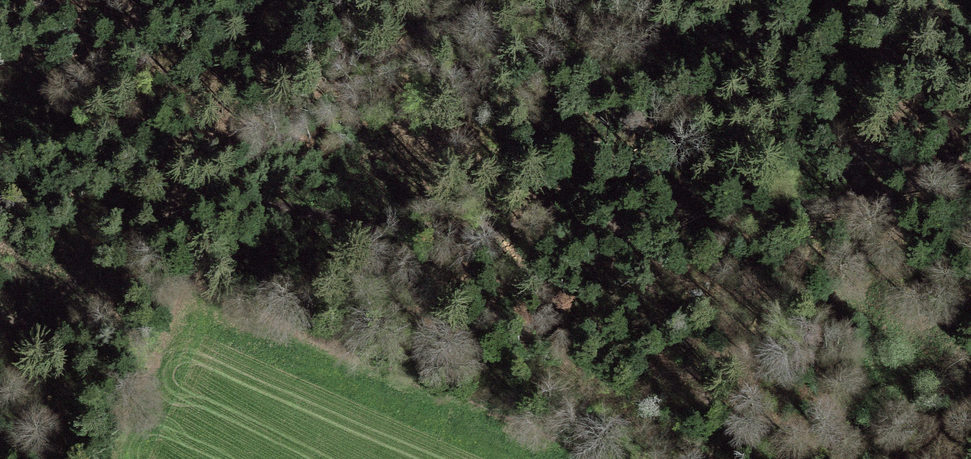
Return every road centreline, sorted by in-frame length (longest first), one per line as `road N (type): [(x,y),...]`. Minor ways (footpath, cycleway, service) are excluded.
road 1 (track): [(0,298),(103,273),(236,197),(899,189),(970,171)]
road 2 (track): [(544,0),(881,127),(970,182)]

